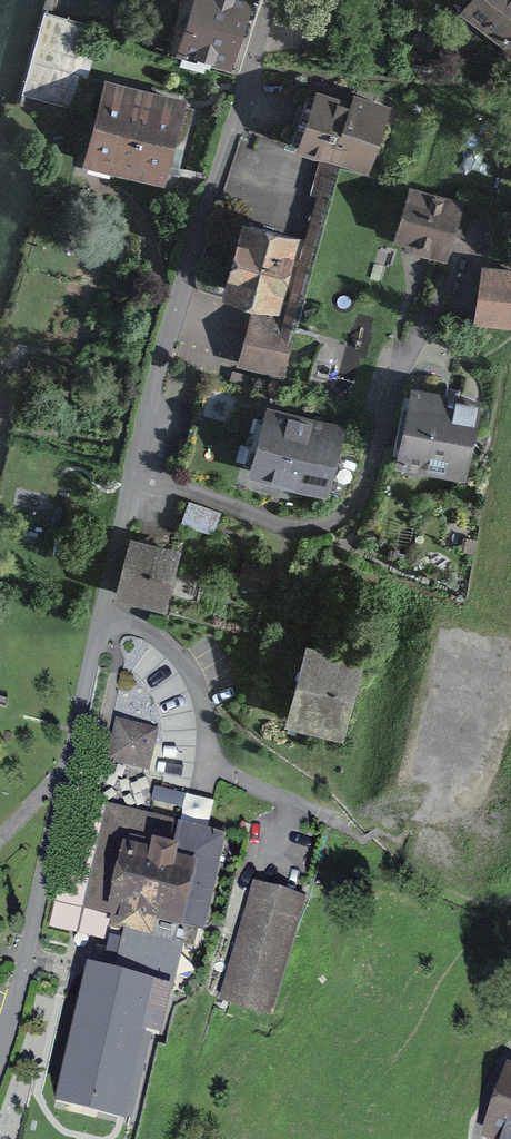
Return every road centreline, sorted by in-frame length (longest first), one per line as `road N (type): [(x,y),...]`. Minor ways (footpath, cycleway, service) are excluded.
road 1 (tertiary): [(0,1056),(134,472)]
road 2 (tertiary): [(134,472),(194,240),(274,0)]
road 3 (residential): [(134,472),(298,528),(343,515),(368,483),(404,359),(455,272)]

